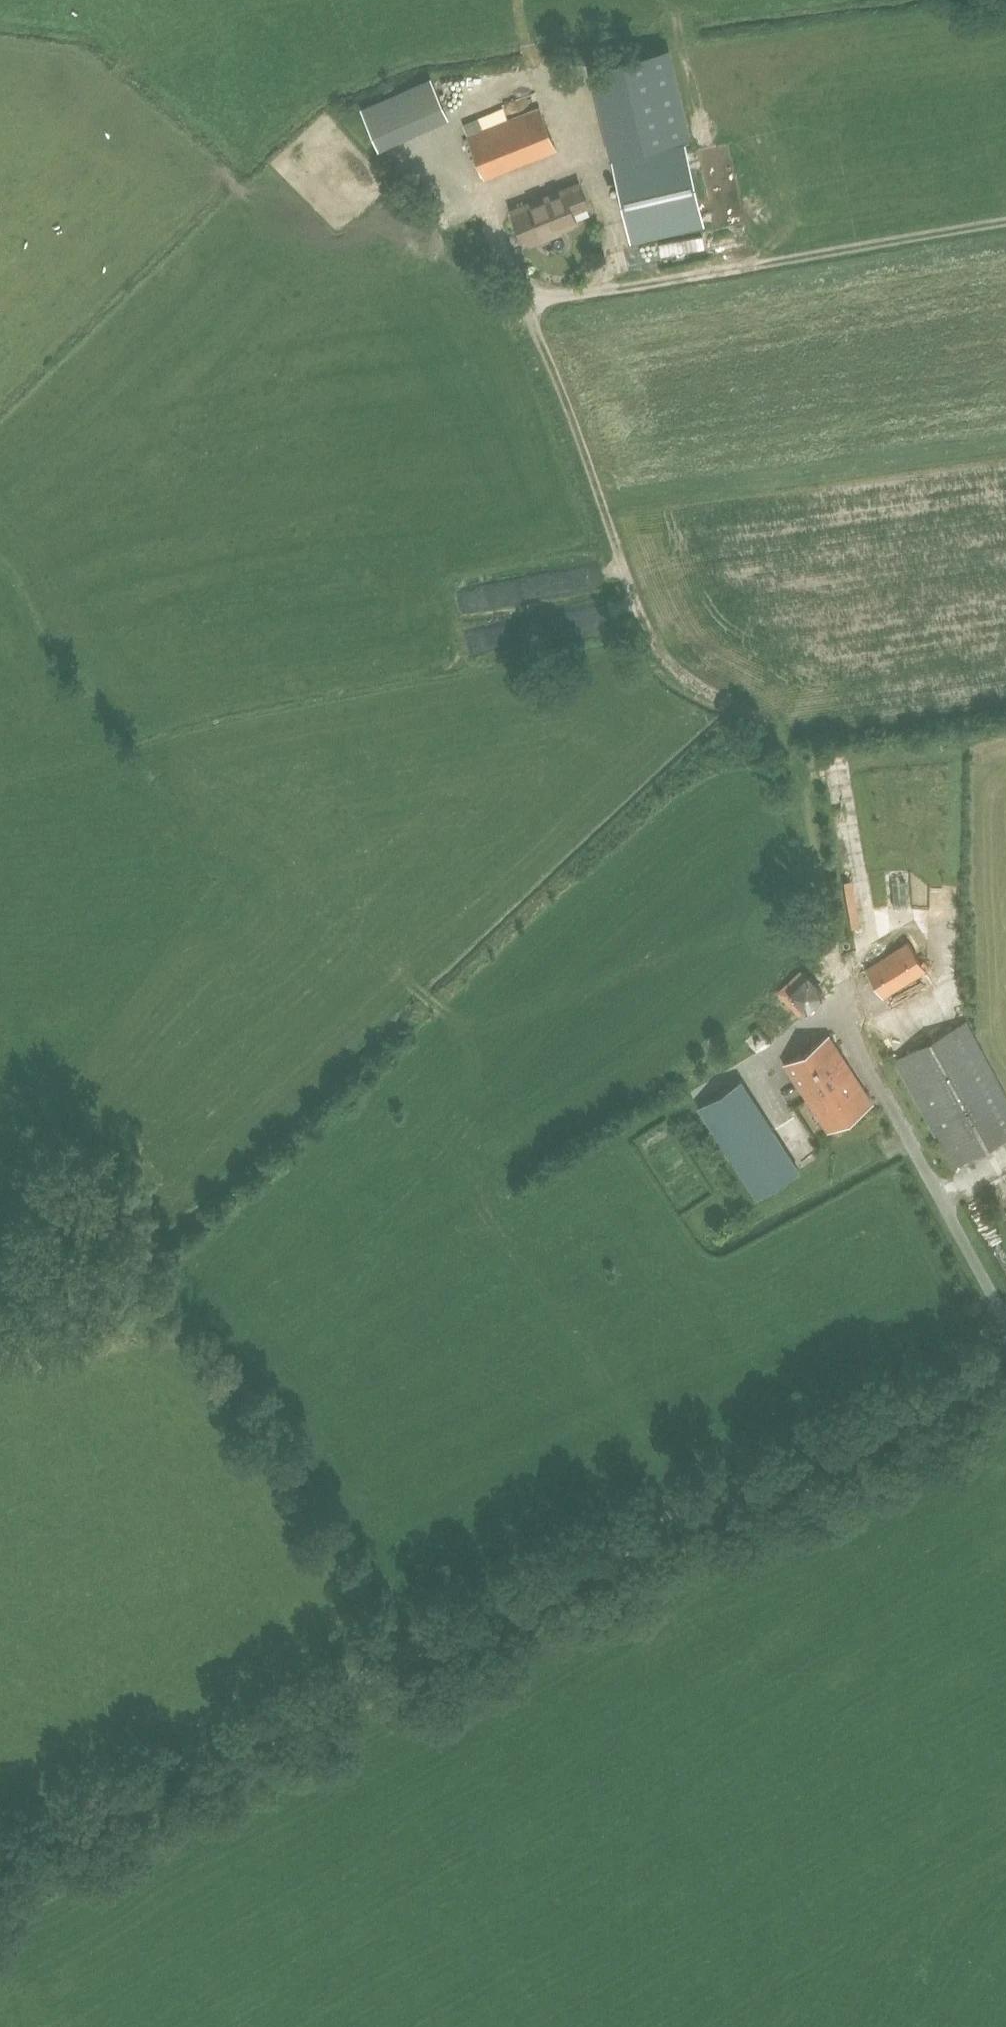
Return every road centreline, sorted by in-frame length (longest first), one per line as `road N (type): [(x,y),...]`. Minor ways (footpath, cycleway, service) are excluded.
road 1 (unclassified): [(0,1844),(1005,1345)]
road 2 (track): [(543,291),(553,298),(629,288),(1005,221)]
road 3 (track): [(553,298),(533,310),(540,338),(650,637)]

